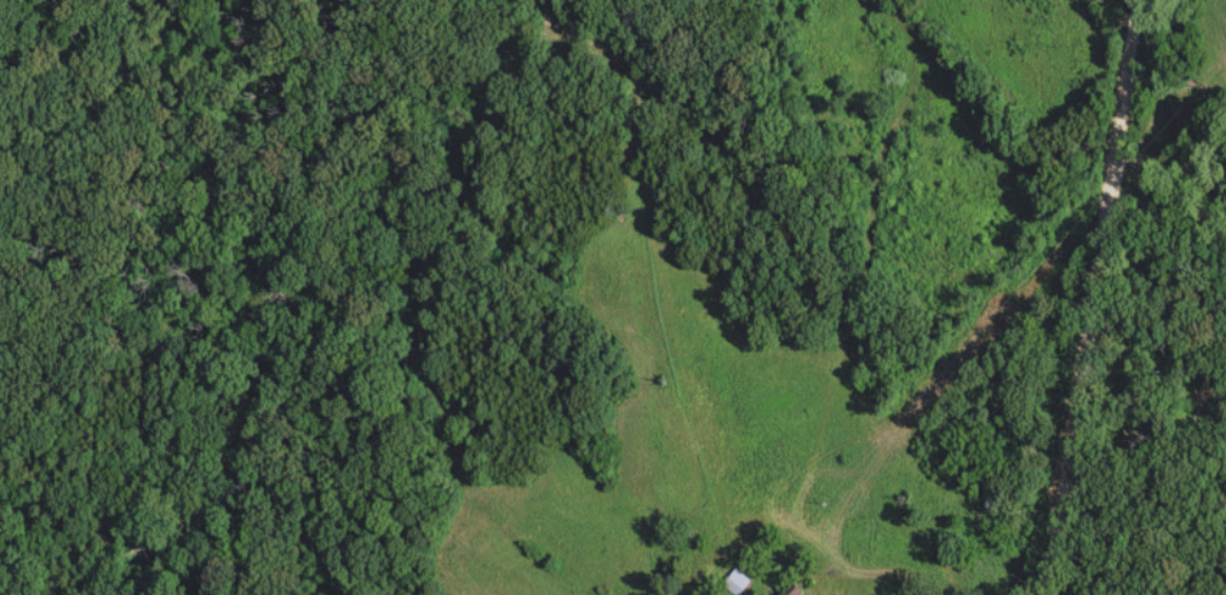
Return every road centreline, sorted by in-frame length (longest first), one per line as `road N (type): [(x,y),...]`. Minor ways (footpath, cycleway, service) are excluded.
road 1 (residential): [(1052,594),(1130,139),(1136,0)]

